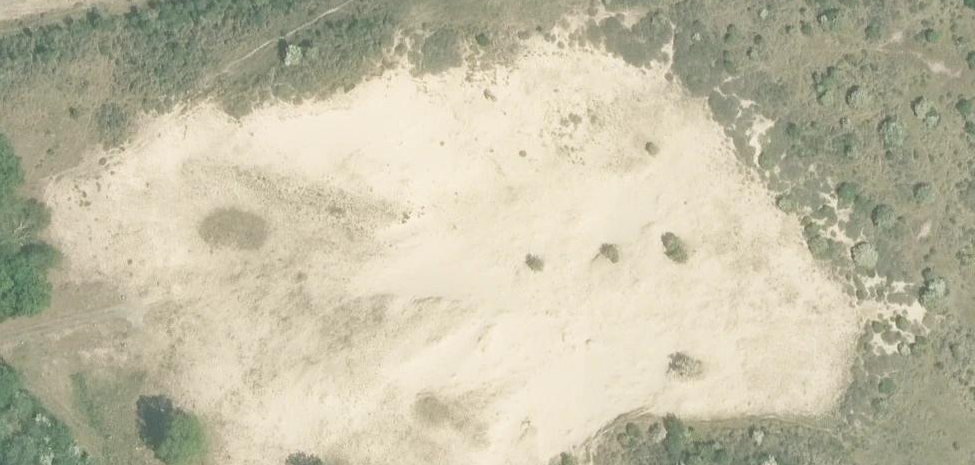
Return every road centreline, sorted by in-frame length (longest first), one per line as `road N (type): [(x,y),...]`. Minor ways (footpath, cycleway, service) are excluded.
road 1 (track): [(599,464),(628,329),(653,278),(652,212),(630,195),(578,195),(289,296),(0,338)]

